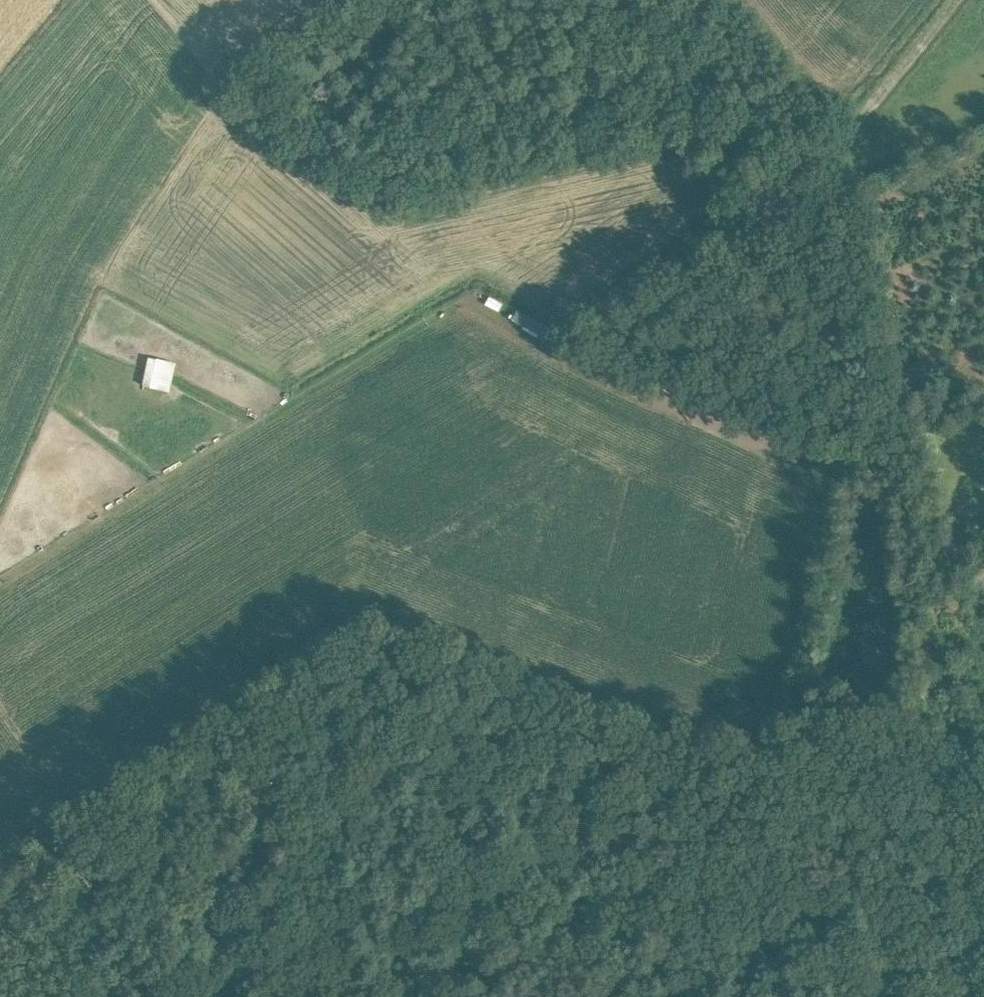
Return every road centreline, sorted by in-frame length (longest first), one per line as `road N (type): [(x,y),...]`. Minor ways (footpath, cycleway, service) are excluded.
road 1 (track): [(582,320),(822,148),(950,0)]

